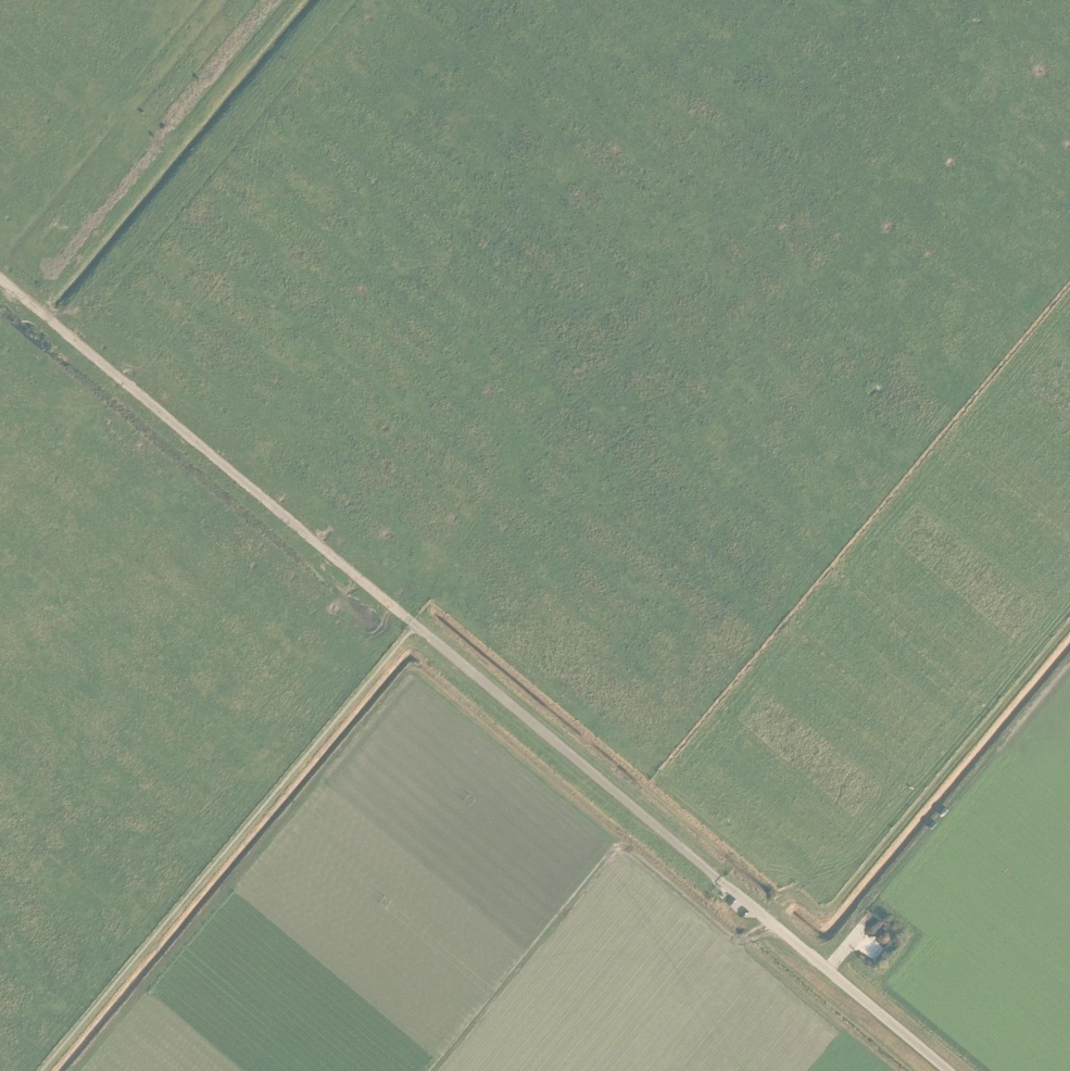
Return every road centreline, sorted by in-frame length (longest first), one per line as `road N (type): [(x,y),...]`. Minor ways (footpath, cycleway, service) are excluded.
road 1 (track): [(766,917),(789,899),(821,912),(838,904),(1069,627)]
road 2 (unclassified): [(950,1070),(721,880)]

